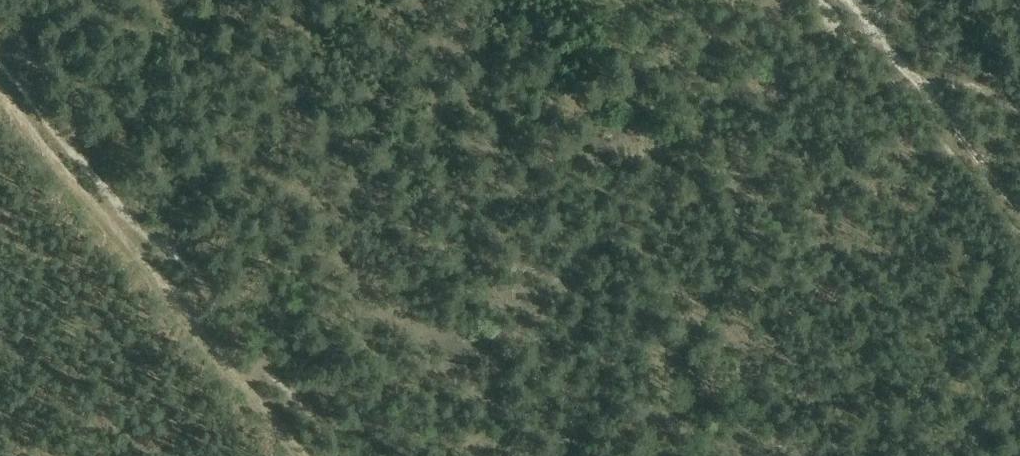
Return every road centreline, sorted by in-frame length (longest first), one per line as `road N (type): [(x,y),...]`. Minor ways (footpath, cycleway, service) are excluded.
road 1 (track): [(305,455),(0,94)]

